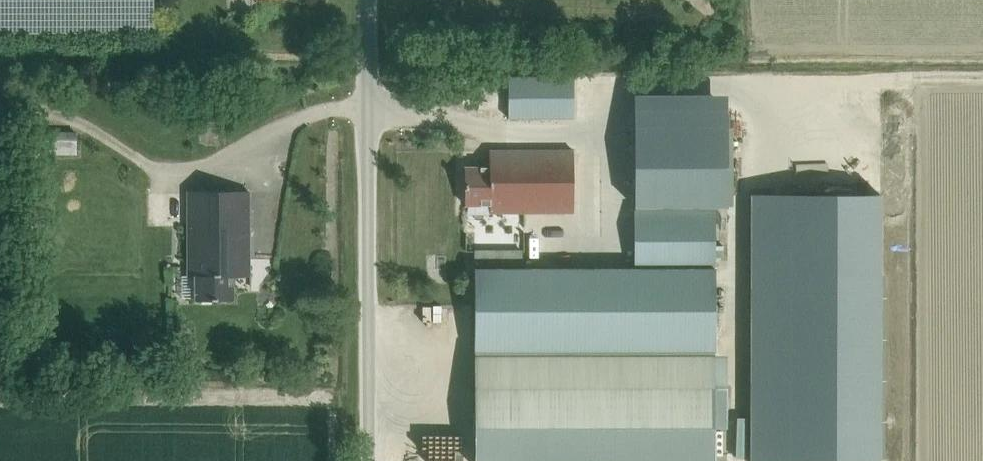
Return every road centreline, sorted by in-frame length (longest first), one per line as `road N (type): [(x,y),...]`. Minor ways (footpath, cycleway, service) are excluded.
road 1 (unclassified): [(368,460),(367,0)]

